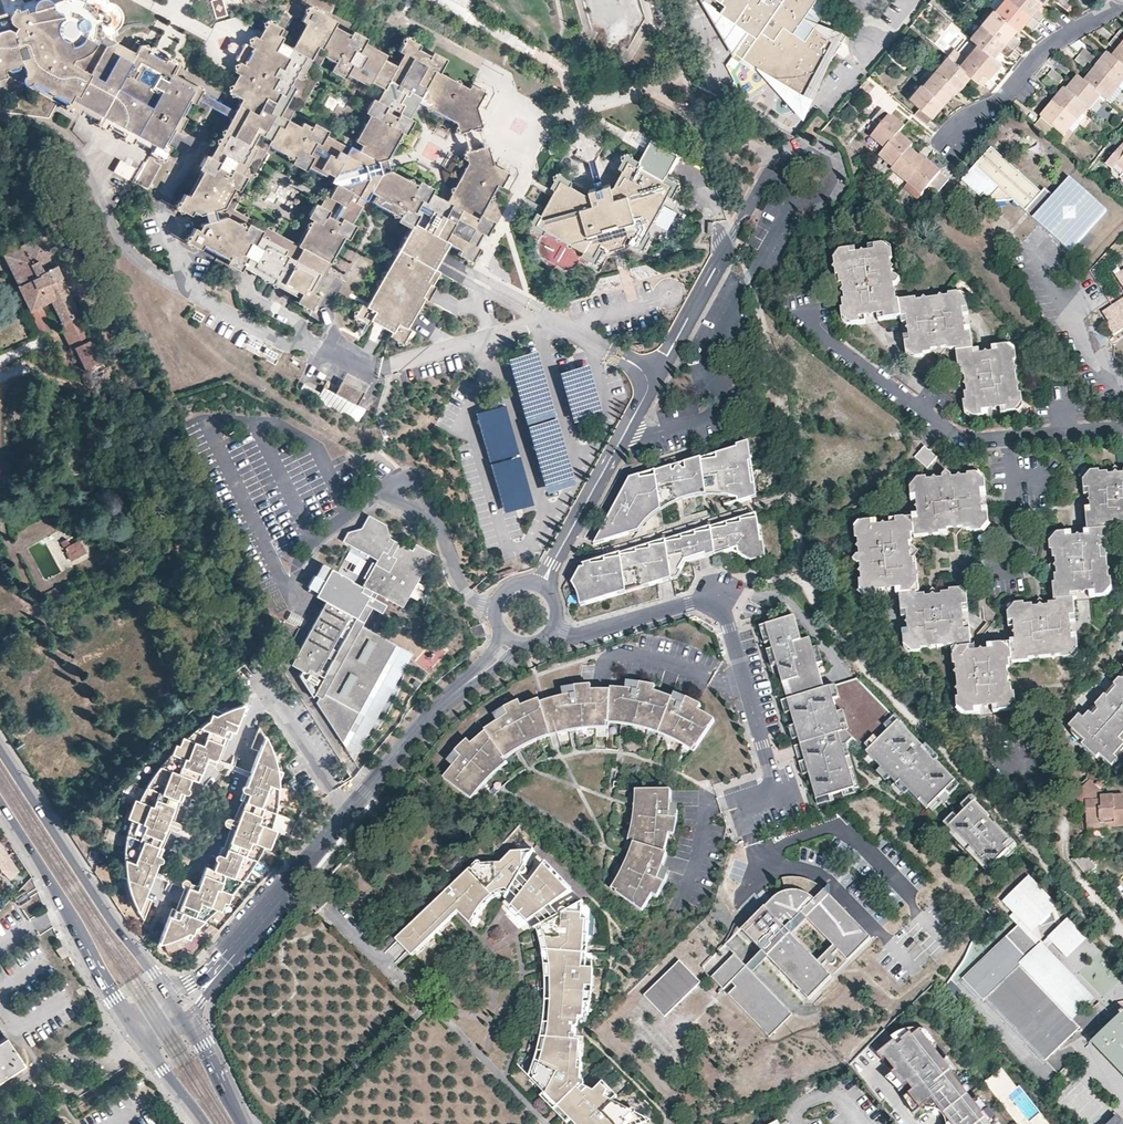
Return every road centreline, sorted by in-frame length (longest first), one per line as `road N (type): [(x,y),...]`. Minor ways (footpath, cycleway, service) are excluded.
road 1 (residential): [(179,1008),(213,980),(459,688)]
road 2 (residential): [(554,628),(588,633),(720,599),(775,795),(736,807)]
road 3 (residential): [(542,586),(725,252)]
road 4 (residential): [(807,307),(812,330),(970,439),(1122,430)]
road 5 (tertiary): [(179,1008),(0,748)]
road 6 (tertiary): [(0,804),(141,1035)]
road 7 (residential): [(1122,4),(1048,46),(962,132)]
road 8 (tertiary): [(243,1123),(179,1008)]
road 9 (residential): [(793,192),(820,196),(831,170),(807,154),(787,174)]

